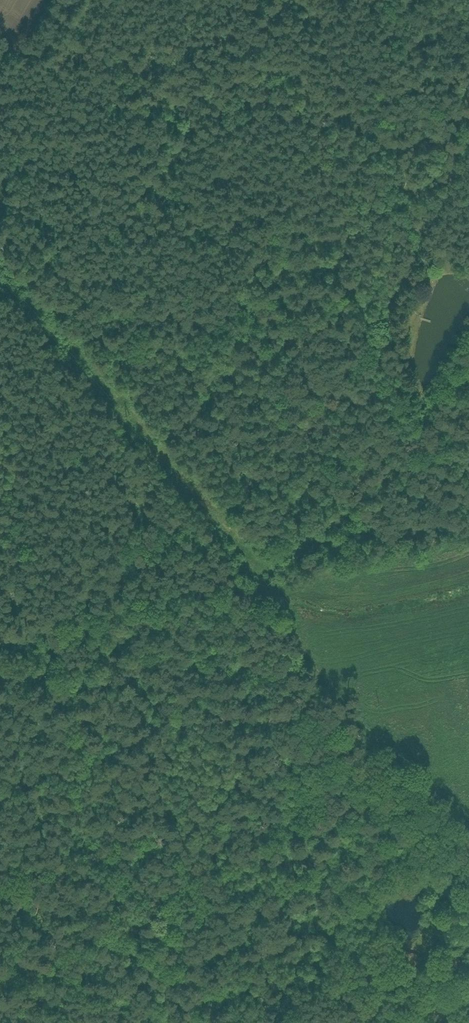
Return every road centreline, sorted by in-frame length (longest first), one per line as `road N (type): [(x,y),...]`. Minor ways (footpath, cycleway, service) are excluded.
road 1 (track): [(468,542),(0,666)]
road 2 (track): [(201,1022),(108,639)]
road 3 (track): [(468,449),(413,436),(390,360),(419,233),(468,167)]
road 4 (track): [(419,233),(293,0)]

